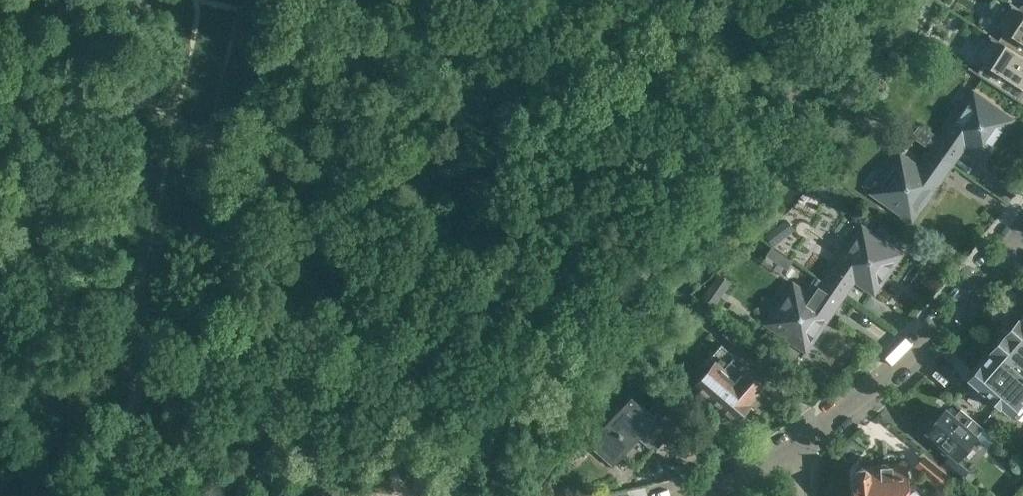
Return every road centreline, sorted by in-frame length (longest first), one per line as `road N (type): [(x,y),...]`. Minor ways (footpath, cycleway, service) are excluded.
road 1 (residential): [(805,440),(881,381),(951,312),(1022,223)]

